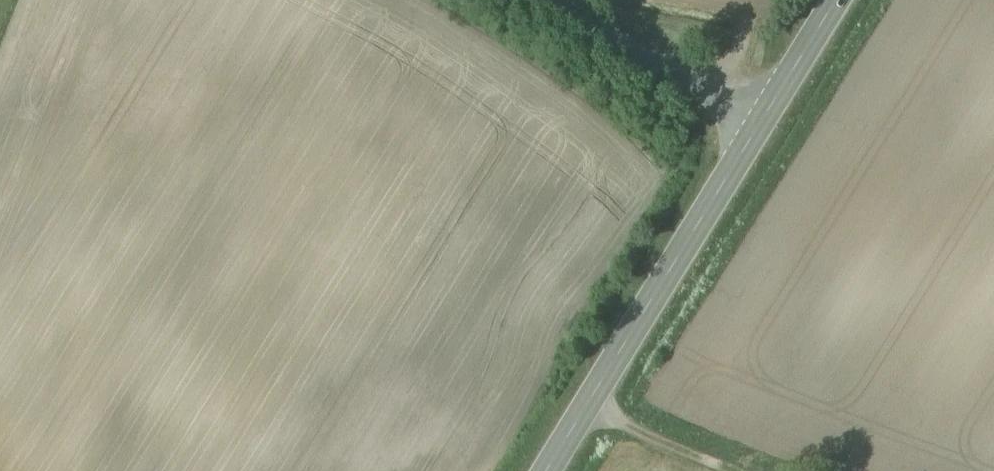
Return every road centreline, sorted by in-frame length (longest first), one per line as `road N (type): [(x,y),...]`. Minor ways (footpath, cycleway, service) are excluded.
road 1 (primary): [(544,470),(762,112)]
road 2 (unclassified): [(529,0),(762,112)]
road 3 (primary): [(762,112),(832,0)]

